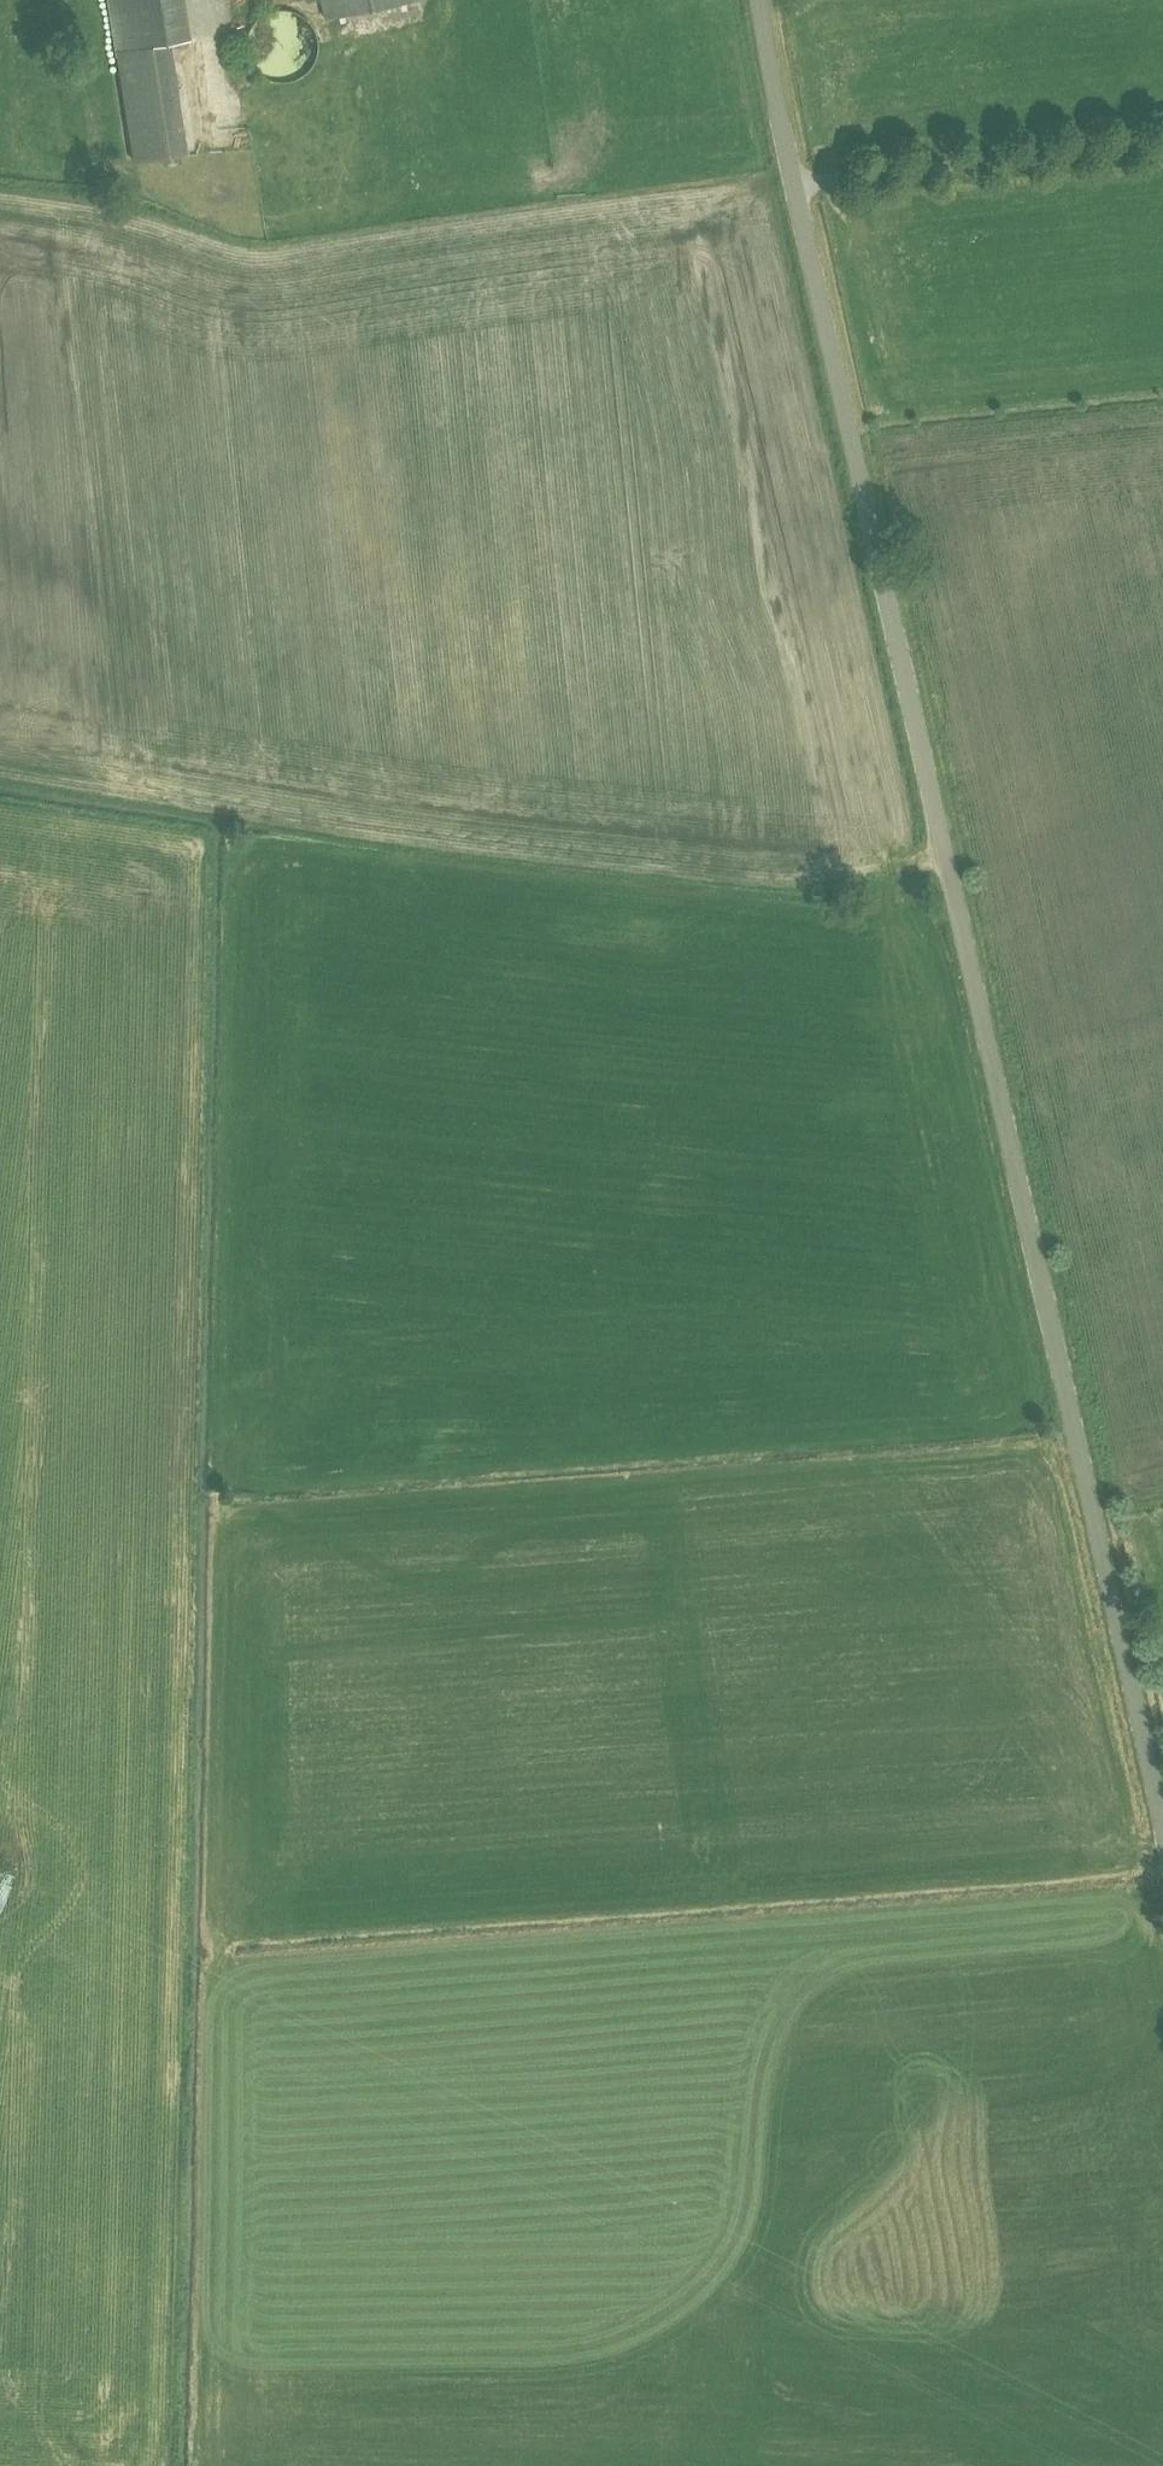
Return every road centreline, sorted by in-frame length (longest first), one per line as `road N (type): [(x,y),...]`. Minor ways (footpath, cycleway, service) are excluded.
road 1 (unclassified): [(1162,1832),(769,84),(759,0)]

